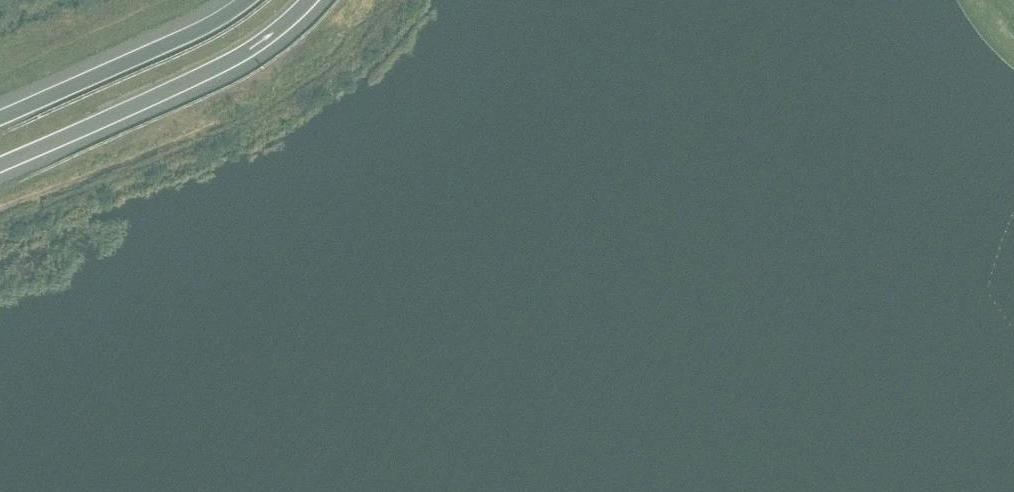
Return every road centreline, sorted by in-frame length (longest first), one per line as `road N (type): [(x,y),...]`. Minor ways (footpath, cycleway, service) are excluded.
road 1 (motorway): [(0,163),(247,53),(311,0)]
road 2 (motorway): [(248,0),(192,34),(0,118)]

